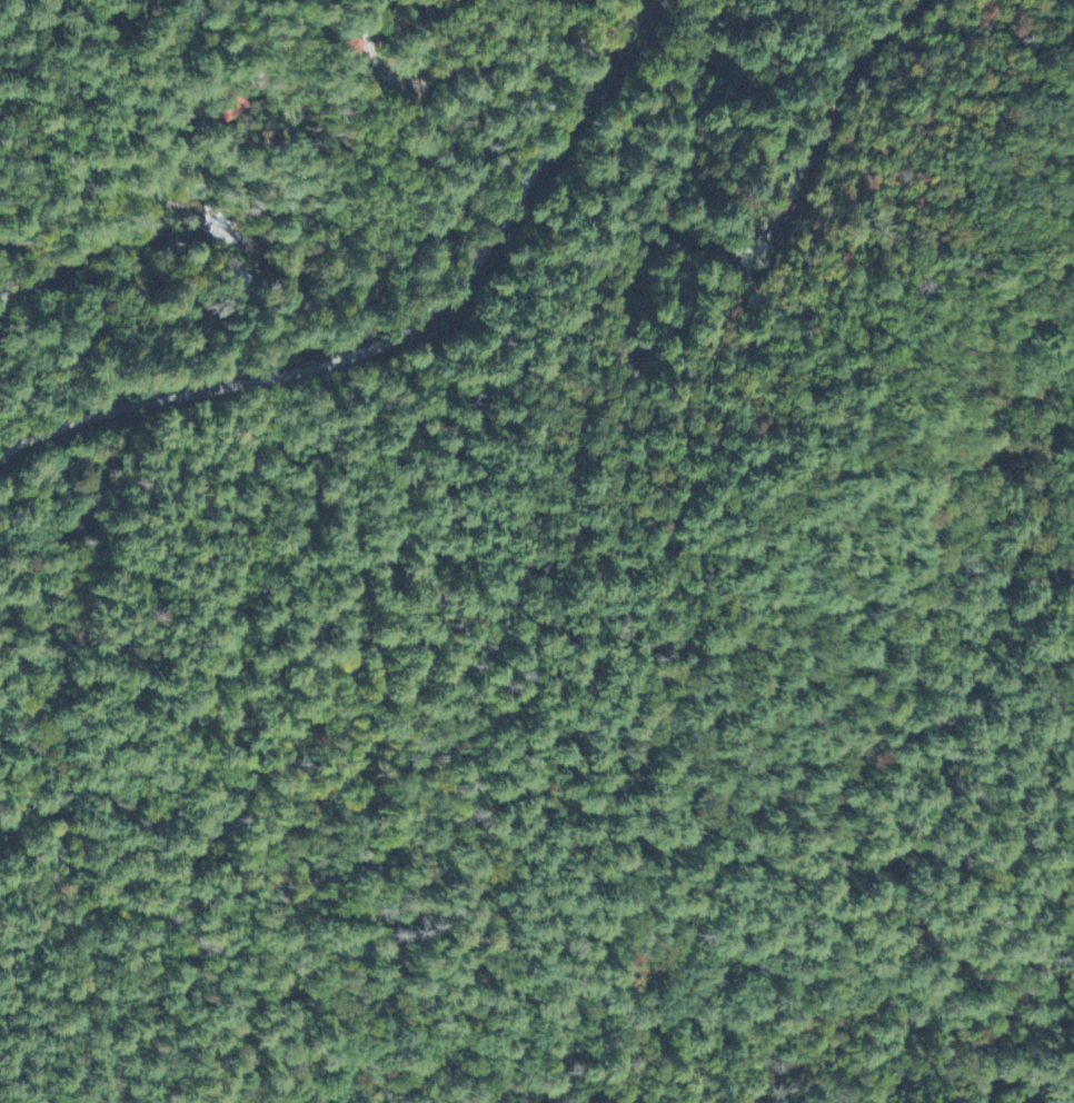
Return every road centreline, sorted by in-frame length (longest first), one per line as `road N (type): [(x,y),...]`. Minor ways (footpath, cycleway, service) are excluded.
road 1 (residential): [(0,460),(63,427),(128,409),(324,374),(439,310),(513,217),(640,0)]

